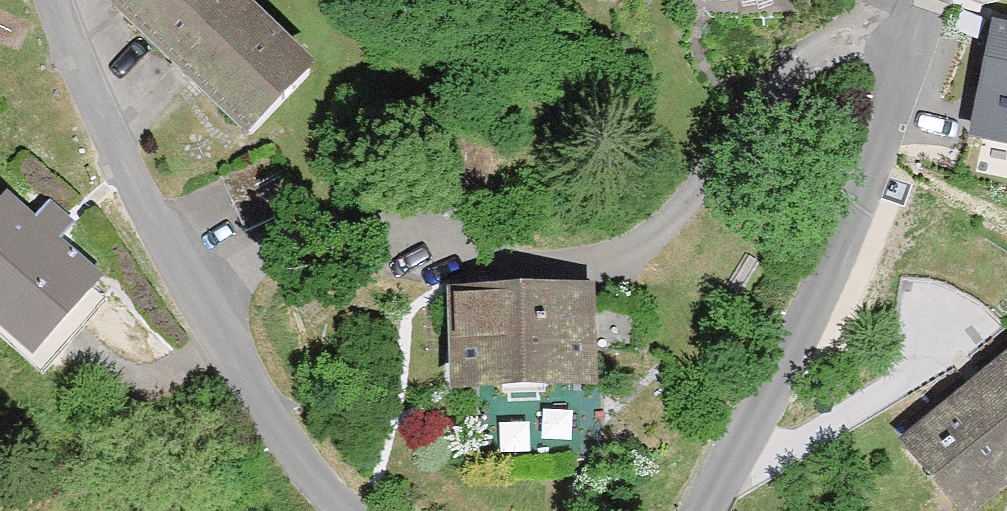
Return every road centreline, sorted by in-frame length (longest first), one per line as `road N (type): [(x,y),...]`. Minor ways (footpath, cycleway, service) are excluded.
road 1 (residential): [(191,305),(320,232),(616,260),(694,202),(757,109),(834,46),(924,46)]
road 2 (residential): [(719,510),(810,337),(924,46)]
road 3 (residential): [(191,305),(124,182),(56,0)]
road 4 (residential): [(343,510),(255,411),(191,305)]

